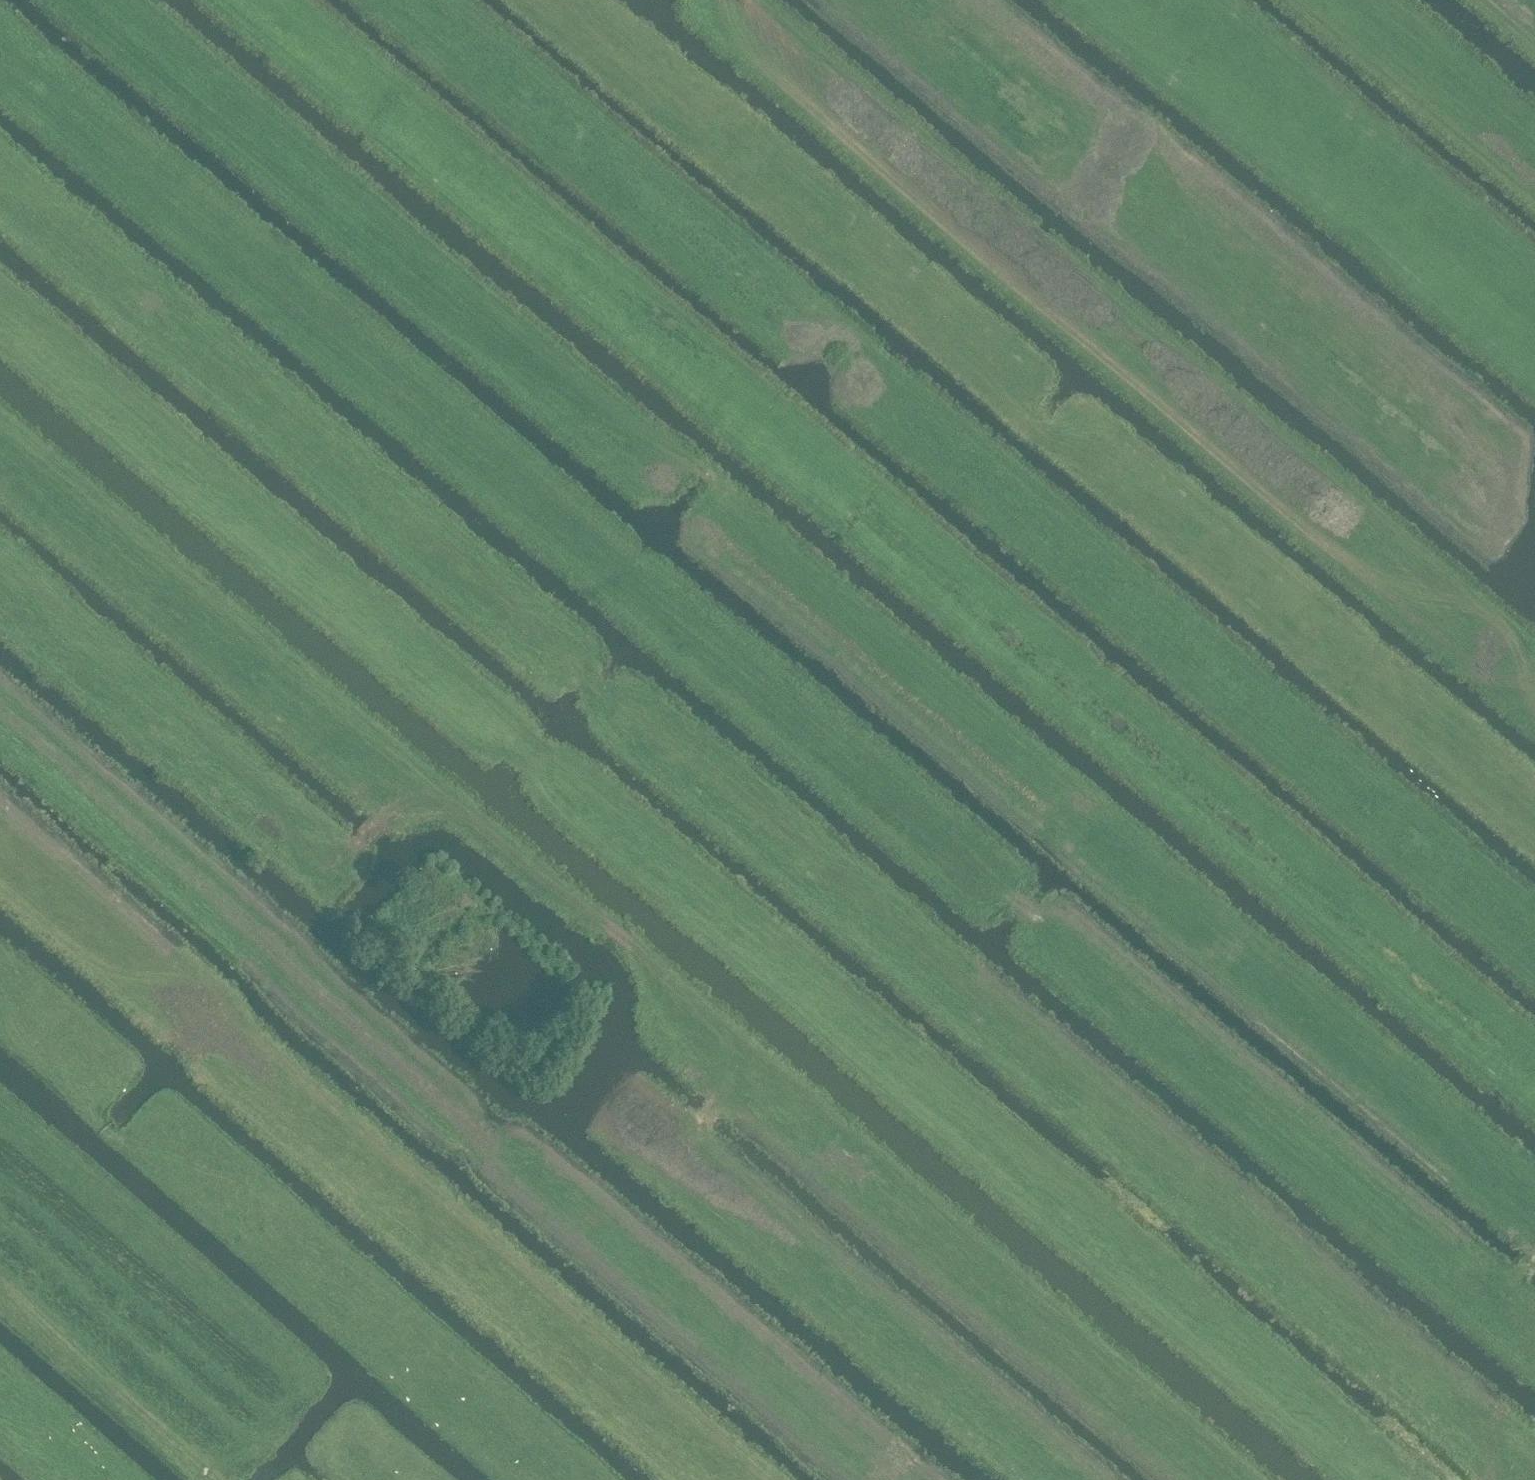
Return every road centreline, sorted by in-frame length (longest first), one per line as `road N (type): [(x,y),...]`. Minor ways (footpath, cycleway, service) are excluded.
road 1 (track): [(1534,195),(1298,0)]

